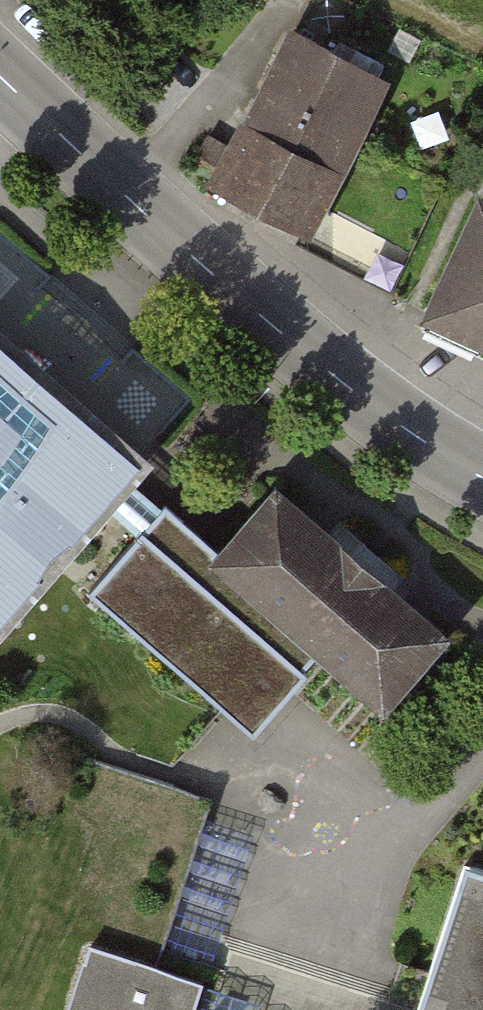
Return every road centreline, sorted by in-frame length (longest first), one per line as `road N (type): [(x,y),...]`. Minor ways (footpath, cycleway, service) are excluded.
road 1 (tertiary): [(0,75),(219,280),(360,395),(482,477)]

